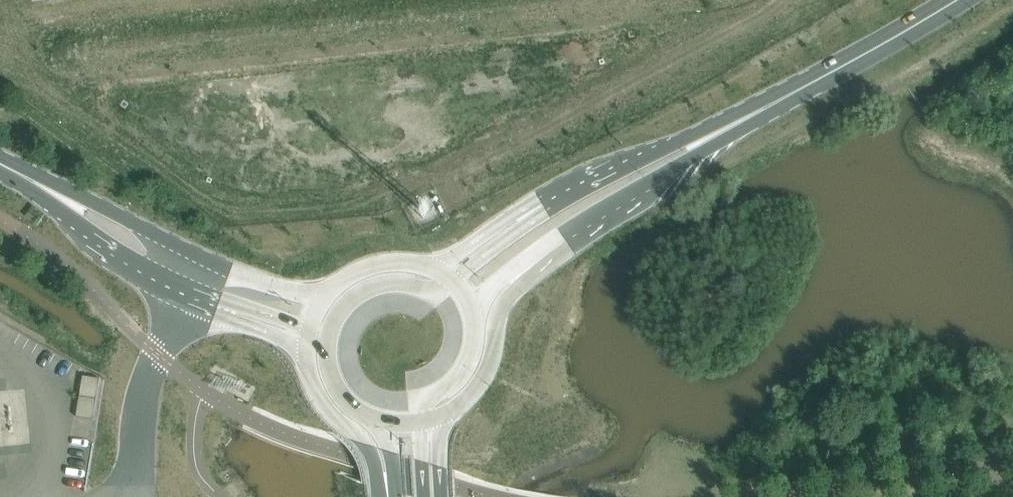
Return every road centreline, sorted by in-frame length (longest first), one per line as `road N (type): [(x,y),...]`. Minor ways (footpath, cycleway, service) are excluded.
road 1 (tertiary): [(540,262),(609,212),(986,0)]
road 2 (tertiary): [(955,0),(814,80),(541,211)]
road 3 (tertiary): [(0,172),(183,295)]
road 4 (tertiary): [(198,262),(0,167)]
road 5 (unclassified): [(135,496),(143,389),(183,295)]
road 6 (tertiary): [(437,421),(478,386),(497,316),(540,262)]
road 7 (tertiary): [(307,356),(324,404),(371,450),(382,496)]
road 8 (tertiary): [(451,283),(435,295),(408,286),(372,290),(352,299),(329,338)]
road 9 (tertiary): [(420,425),(418,403),(466,369),(476,344),(474,316)]
road 10 (tertiary): [(327,297),(198,262)]
road 11 (tertiary): [(541,211),(519,215),(435,272)]

